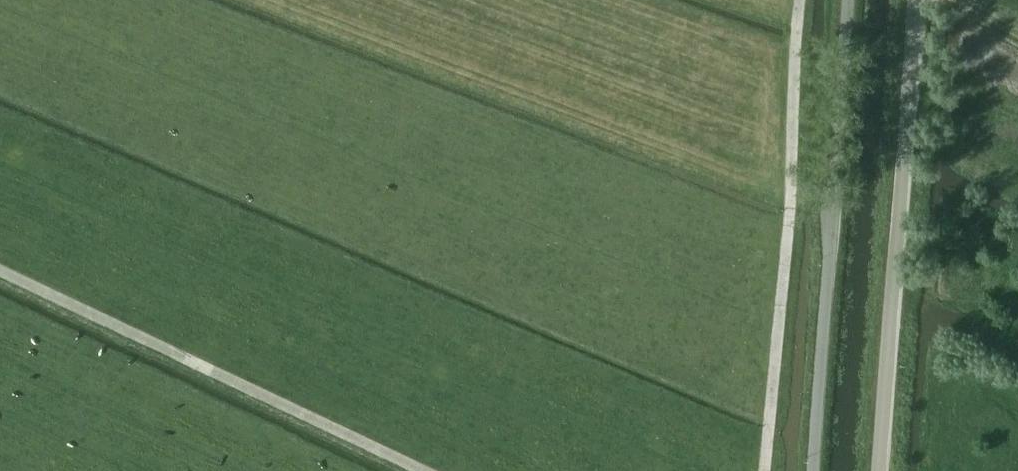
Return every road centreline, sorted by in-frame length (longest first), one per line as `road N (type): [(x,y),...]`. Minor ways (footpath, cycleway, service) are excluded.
road 1 (track): [(765,470),(803,0)]
road 2 (unclassified): [(811,470),(846,0)]
road 3 (unclassified): [(878,470),(911,0)]
road 4 (track): [(407,470),(0,272)]

